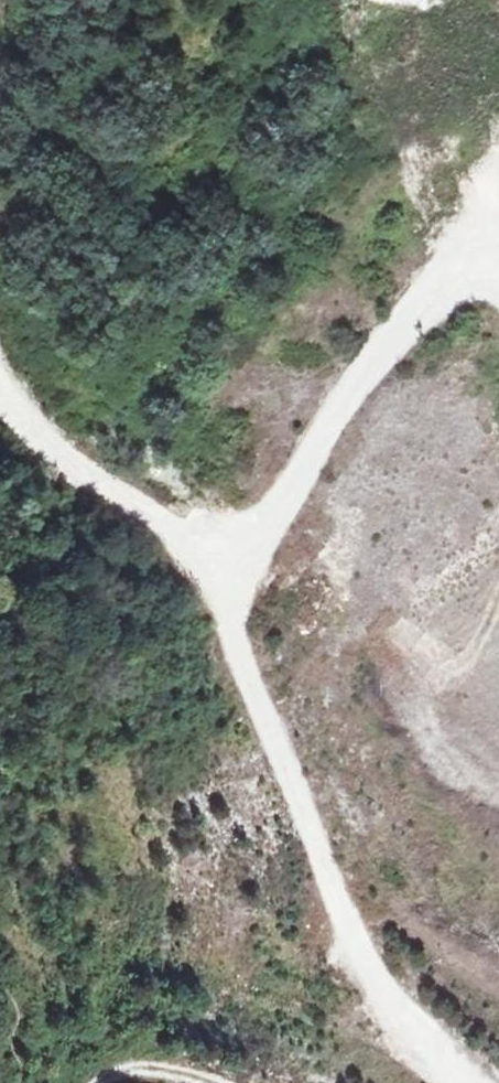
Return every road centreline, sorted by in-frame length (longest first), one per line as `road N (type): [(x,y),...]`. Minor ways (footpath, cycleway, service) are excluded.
road 1 (track): [(216,544),(255,686),(361,949),(461,1082)]
road 2 (track): [(498,282),(460,277),(422,311),(350,401),(274,523),(241,542),(216,544)]
road 3 (track): [(216,544),(180,536),(95,492),(12,415),(0,391)]

